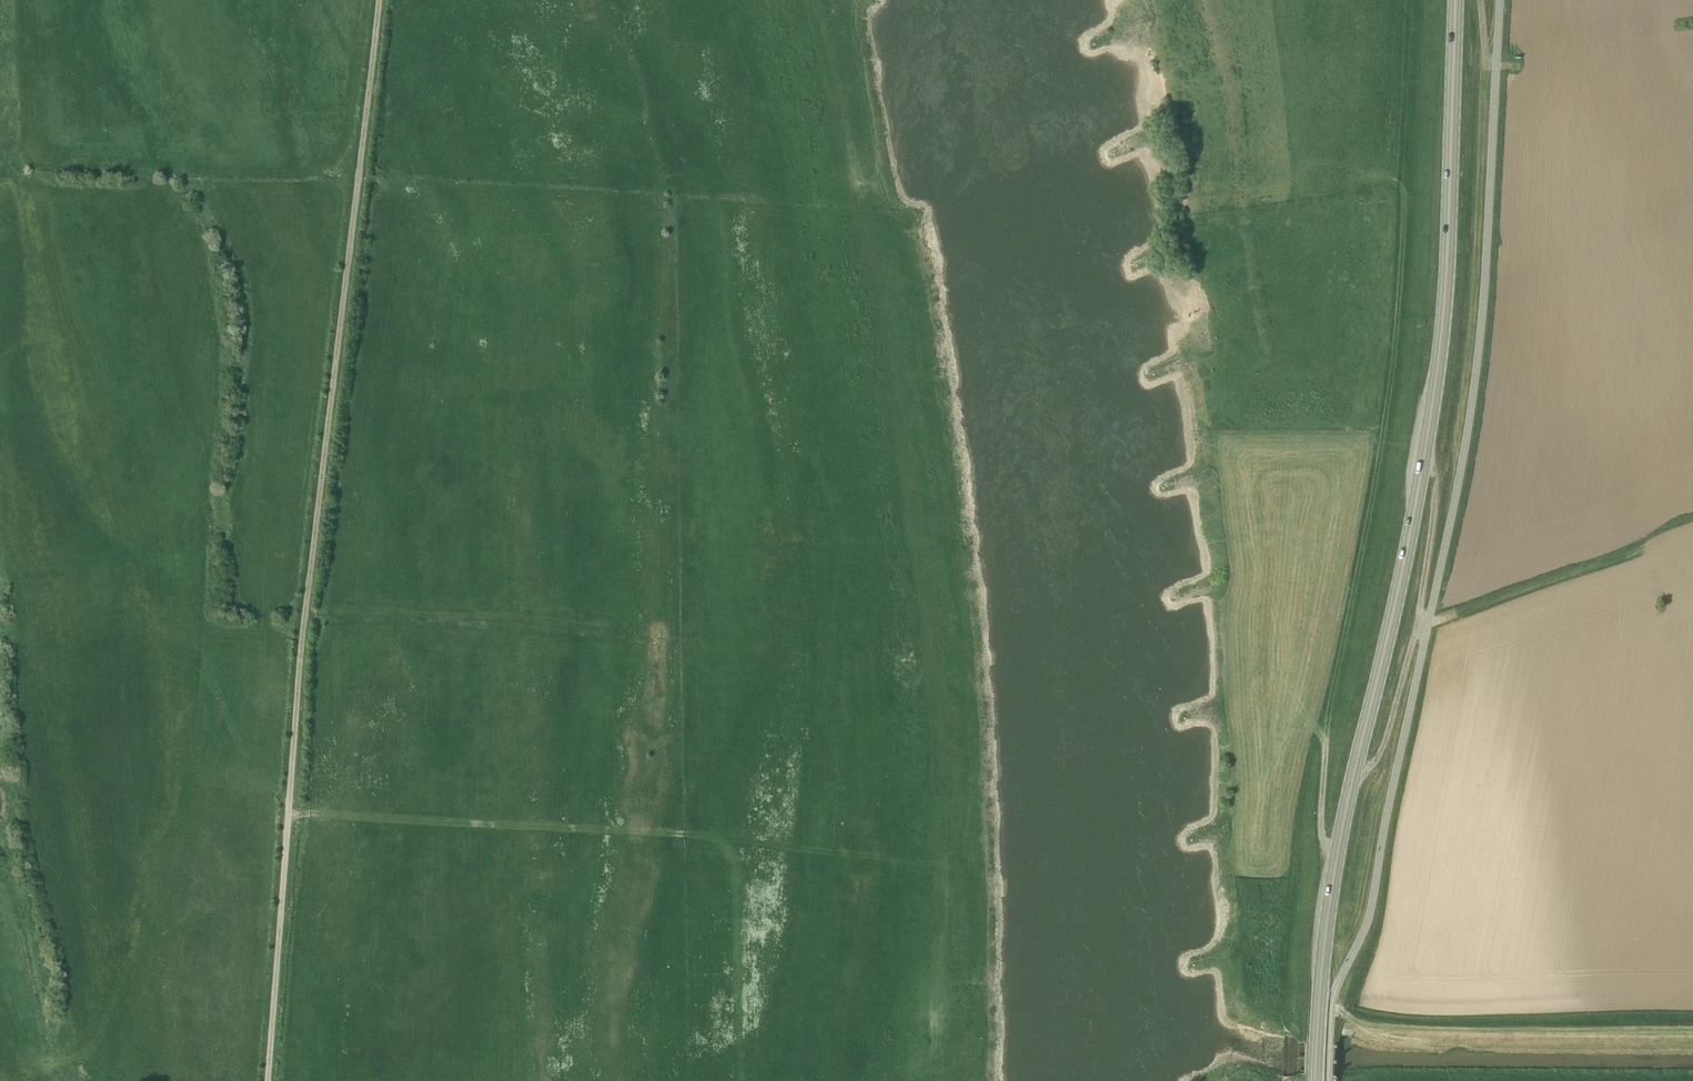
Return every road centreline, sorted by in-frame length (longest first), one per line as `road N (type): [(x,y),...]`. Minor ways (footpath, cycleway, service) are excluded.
road 1 (primary): [(1315,1080),(1331,882),(1397,593),(1440,342),(1455,0)]
road 2 (unclassified): [(267,1080),(302,640),(378,0)]

